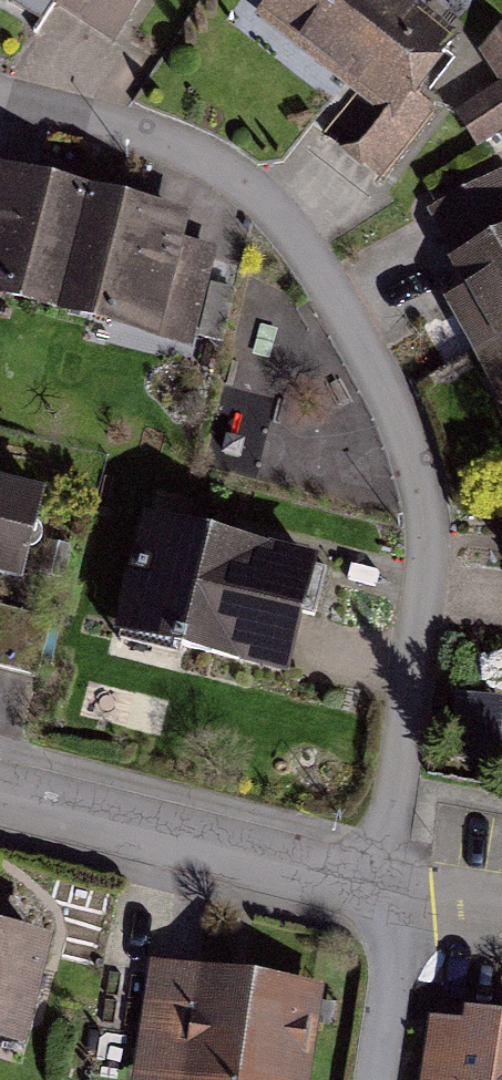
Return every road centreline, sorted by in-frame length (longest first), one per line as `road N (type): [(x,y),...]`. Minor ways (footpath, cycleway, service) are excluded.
road 1 (residential): [(381,889),(434,553),(370,351),(236,187),(0,101)]
road 2 (residential): [(0,792),(381,889)]
road 3 (residential): [(374,1079),(393,945),(381,889)]

